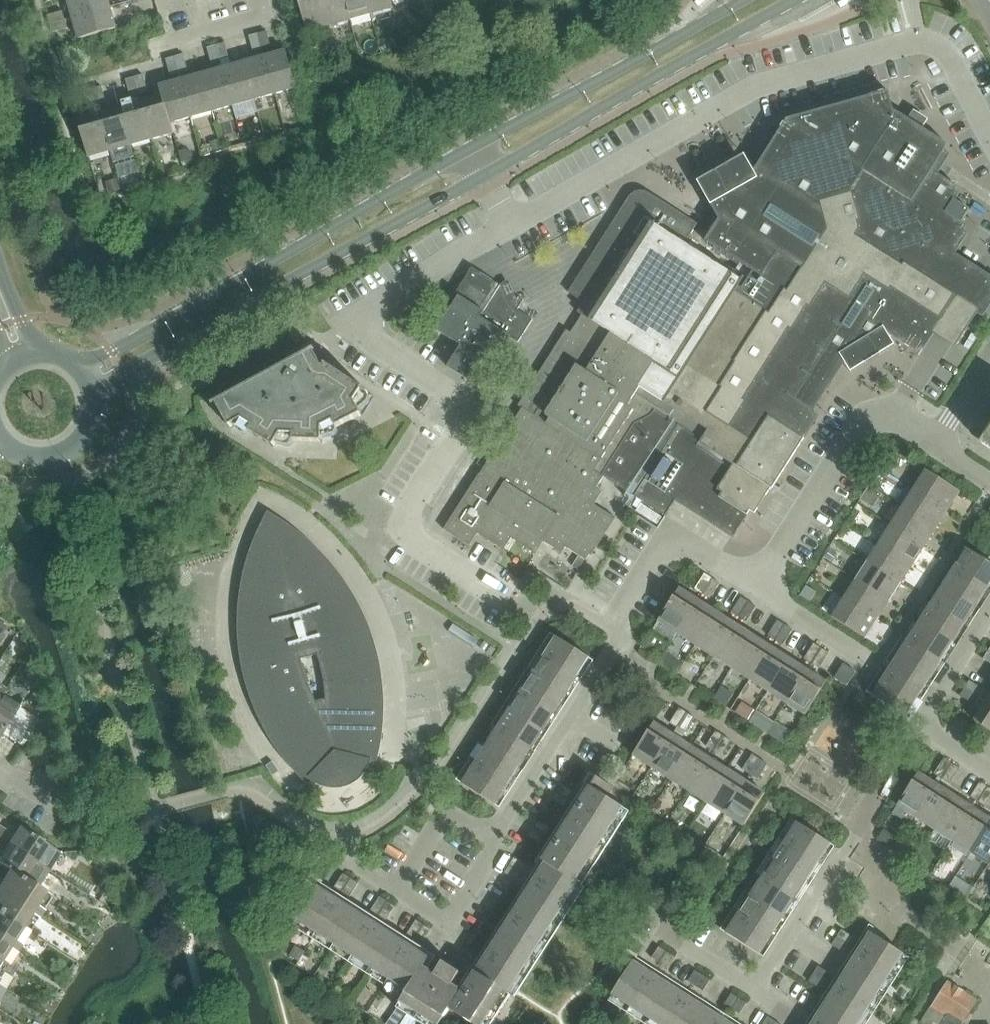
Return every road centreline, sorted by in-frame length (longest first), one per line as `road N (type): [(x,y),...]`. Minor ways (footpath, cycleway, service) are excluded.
road 1 (unclassified): [(989,131),(943,49),(918,39),(751,88),(509,224),(483,176)]
road 2 (residential): [(492,836),(611,658),(623,637),(620,615),(665,542),(685,543),(755,588)]
road 3 (tertiary): [(98,402),(124,372),(483,176)]
road 4 (tertiary): [(466,149),(82,367)]
road 5 (residential): [(665,931),(743,983),(763,977),(868,819),(919,724)]
road 6 (tertiary): [(483,176),(798,0)]
road 7 (tertiary): [(741,0),(466,149)]
road 8 (residential): [(755,588),(865,419),(885,417),(937,449)]
road 9 (tertiary): [(0,437),(33,459),(61,458),(93,430),(98,402)]
road 10 (residential): [(919,724),(989,612)]
road 11 (residential): [(156,47),(265,17),(260,0)]
road 12 (residential): [(865,657),(755,588)]

